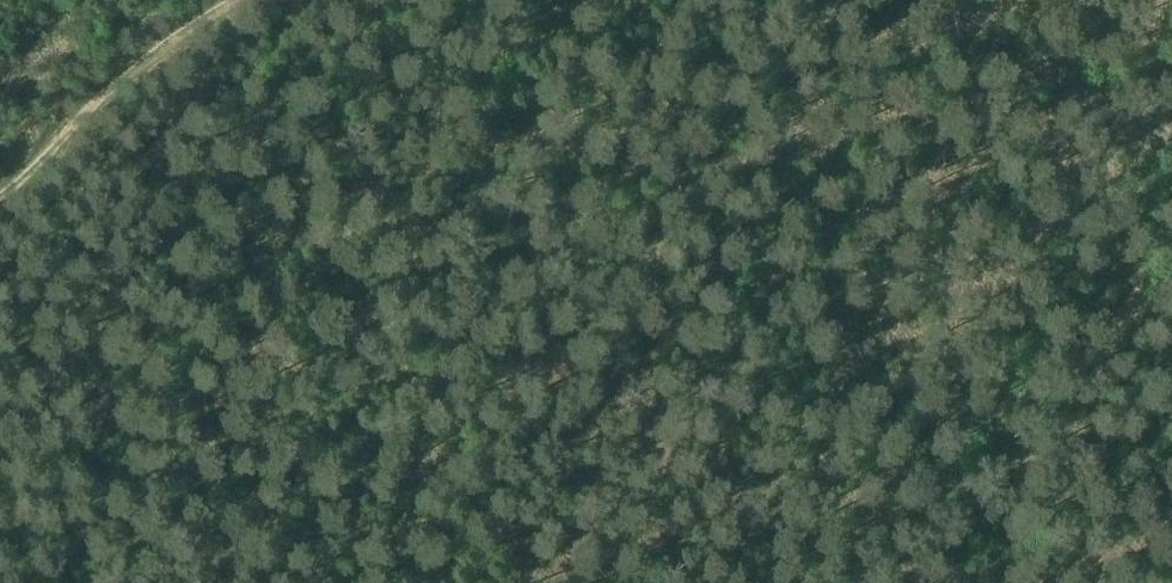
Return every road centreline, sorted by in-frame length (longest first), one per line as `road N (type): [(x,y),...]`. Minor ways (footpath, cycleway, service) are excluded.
road 1 (track): [(0,198),(155,49),(235,0)]
road 2 (track): [(924,0),(1171,150)]

